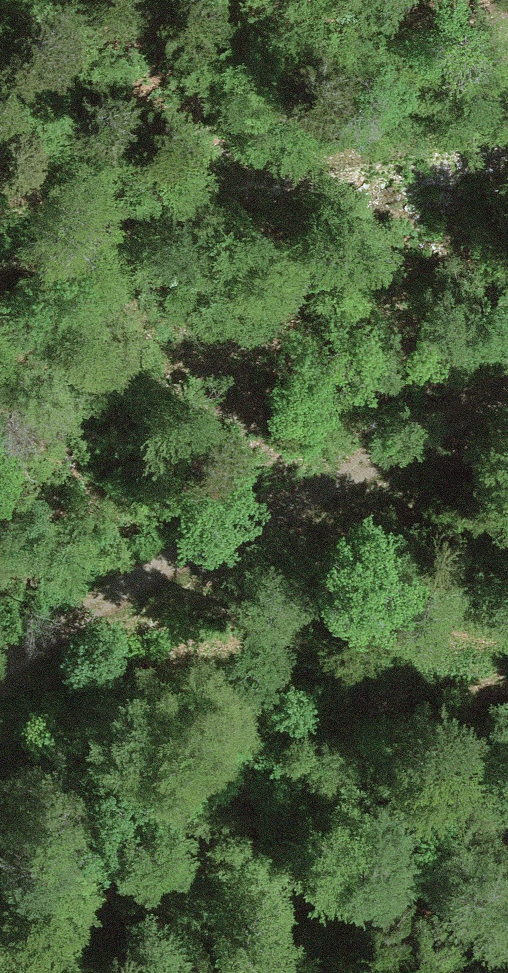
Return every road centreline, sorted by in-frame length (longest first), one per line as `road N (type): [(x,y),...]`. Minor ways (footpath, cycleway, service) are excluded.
road 1 (track): [(0,676),(382,459),(507,404)]
road 2 (track): [(507,136),(0,214)]
road 3 (track): [(507,648),(195,652),(0,697)]

